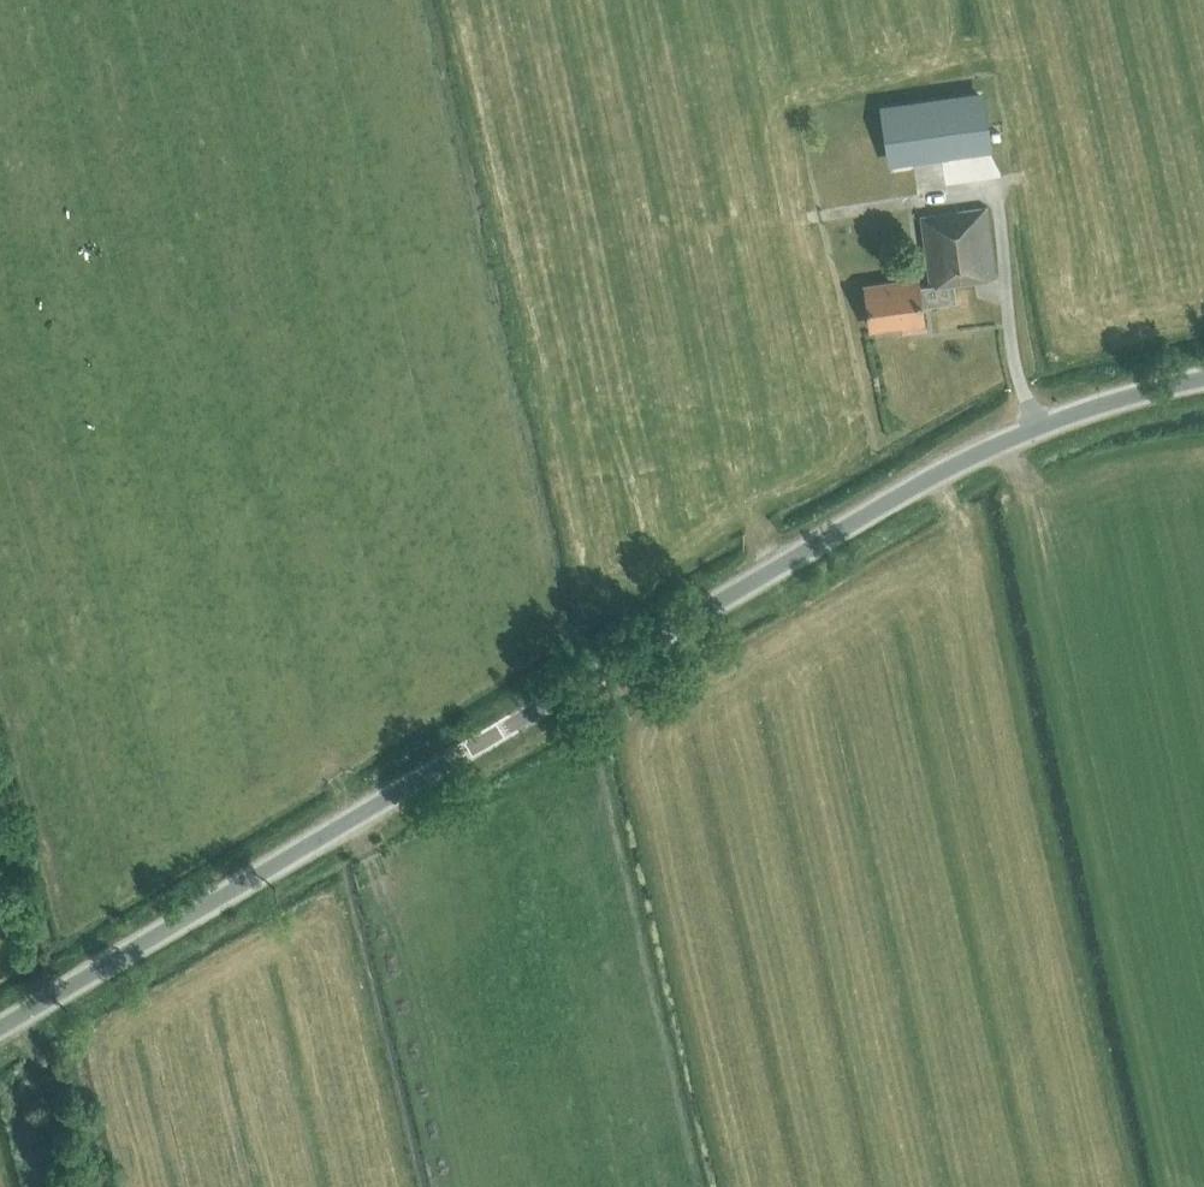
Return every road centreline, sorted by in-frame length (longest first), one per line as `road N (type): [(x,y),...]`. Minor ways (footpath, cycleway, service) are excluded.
road 1 (tertiary): [(1203,386),(1136,395),(1014,436),(912,490),(64,992)]

